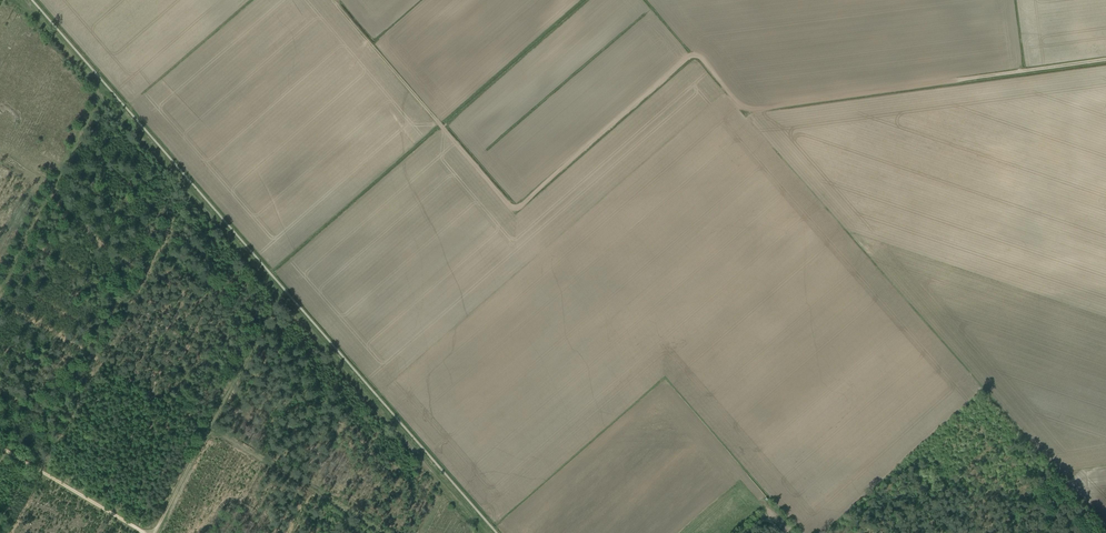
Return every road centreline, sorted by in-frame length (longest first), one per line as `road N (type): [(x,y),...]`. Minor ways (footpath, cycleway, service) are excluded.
road 1 (track): [(21,0),(279,297)]
road 2 (track): [(279,297),(486,532)]
road 3 (track): [(0,448),(145,532)]
road 4 (track): [(208,428),(279,297)]

